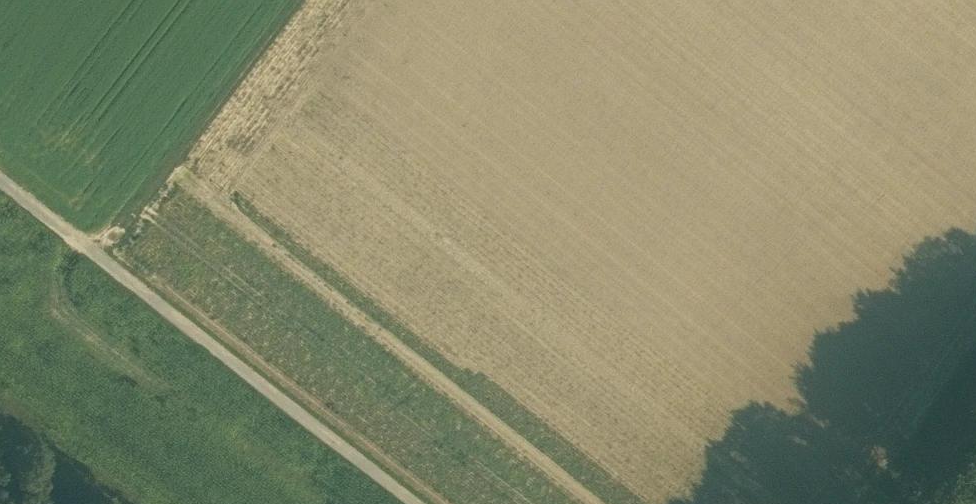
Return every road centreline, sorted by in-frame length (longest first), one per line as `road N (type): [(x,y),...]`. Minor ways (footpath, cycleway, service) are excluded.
road 1 (track): [(419,503),(0,179)]
road 2 (track): [(94,252),(291,0)]

